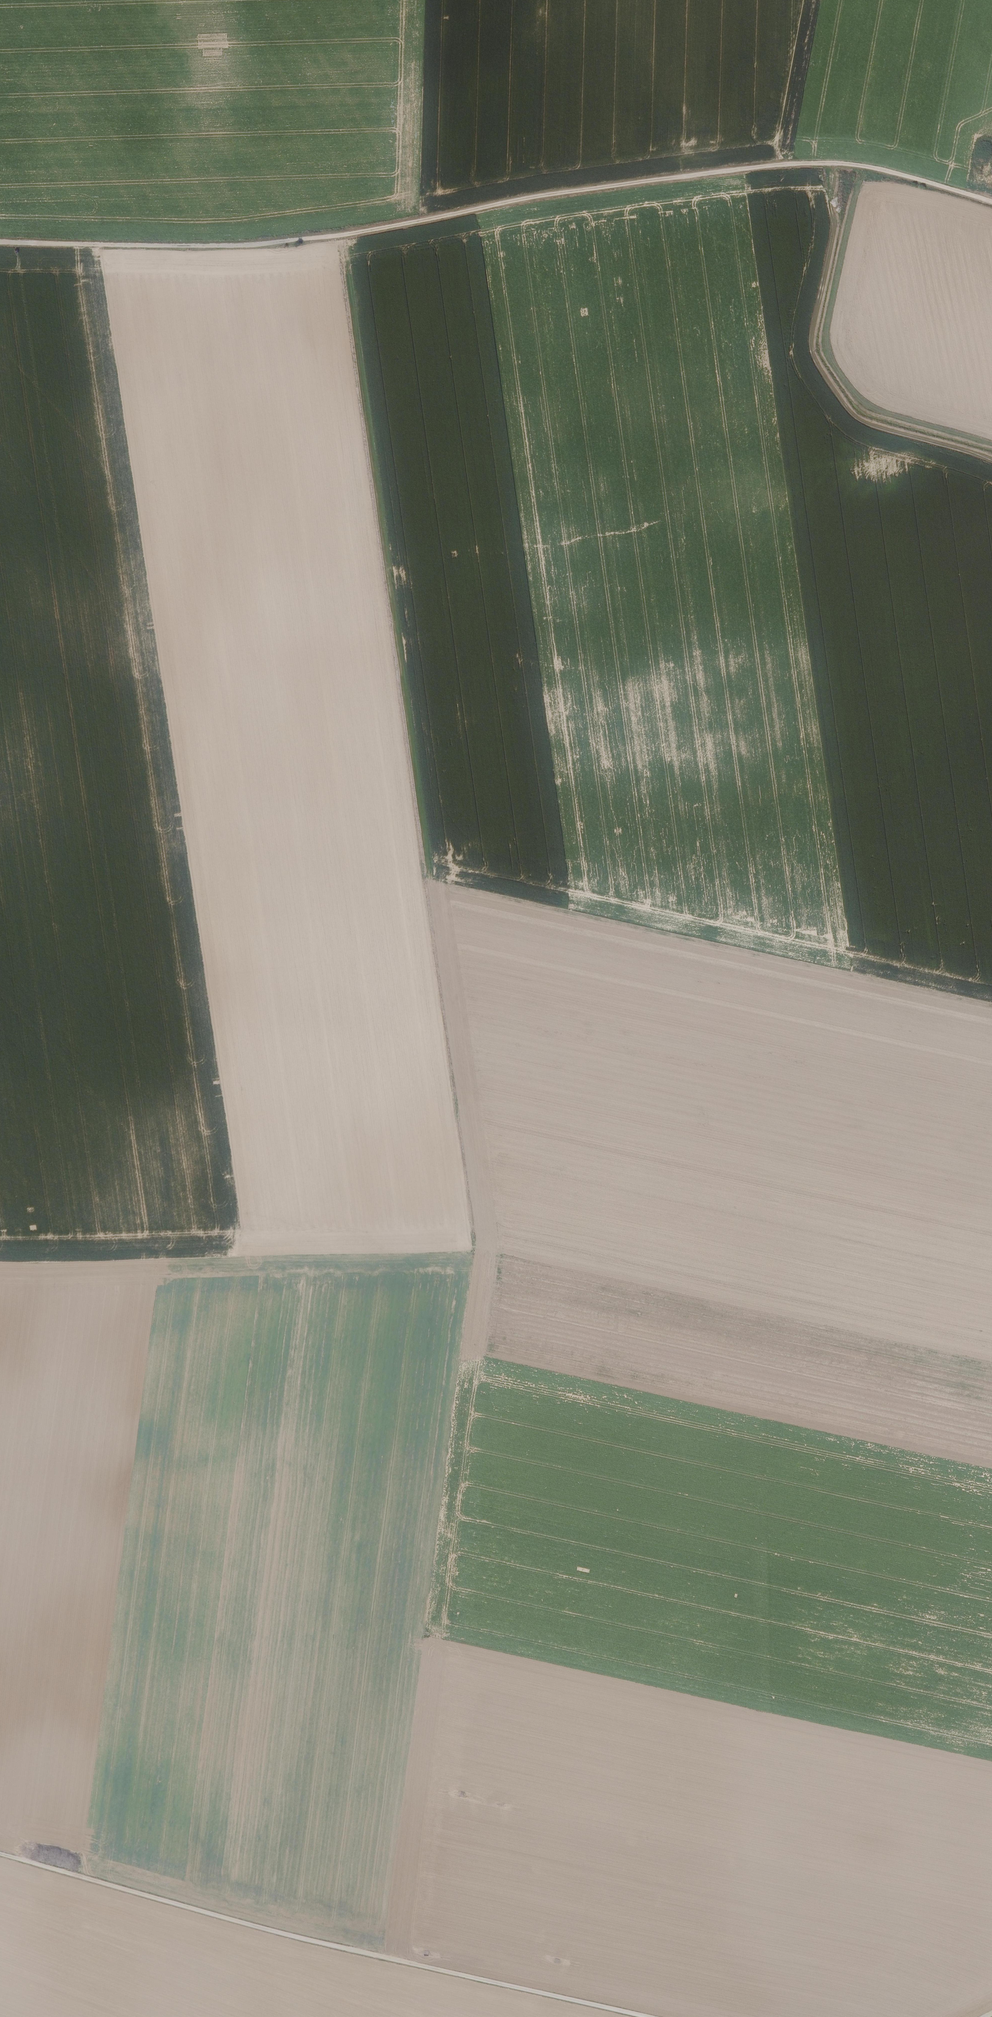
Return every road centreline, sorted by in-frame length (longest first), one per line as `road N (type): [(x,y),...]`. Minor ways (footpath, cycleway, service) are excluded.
road 1 (track): [(991,201),(875,168),(780,164),(272,243),(0,241)]
road 2 (track): [(0,1851),(253,1924),(659,2016)]

